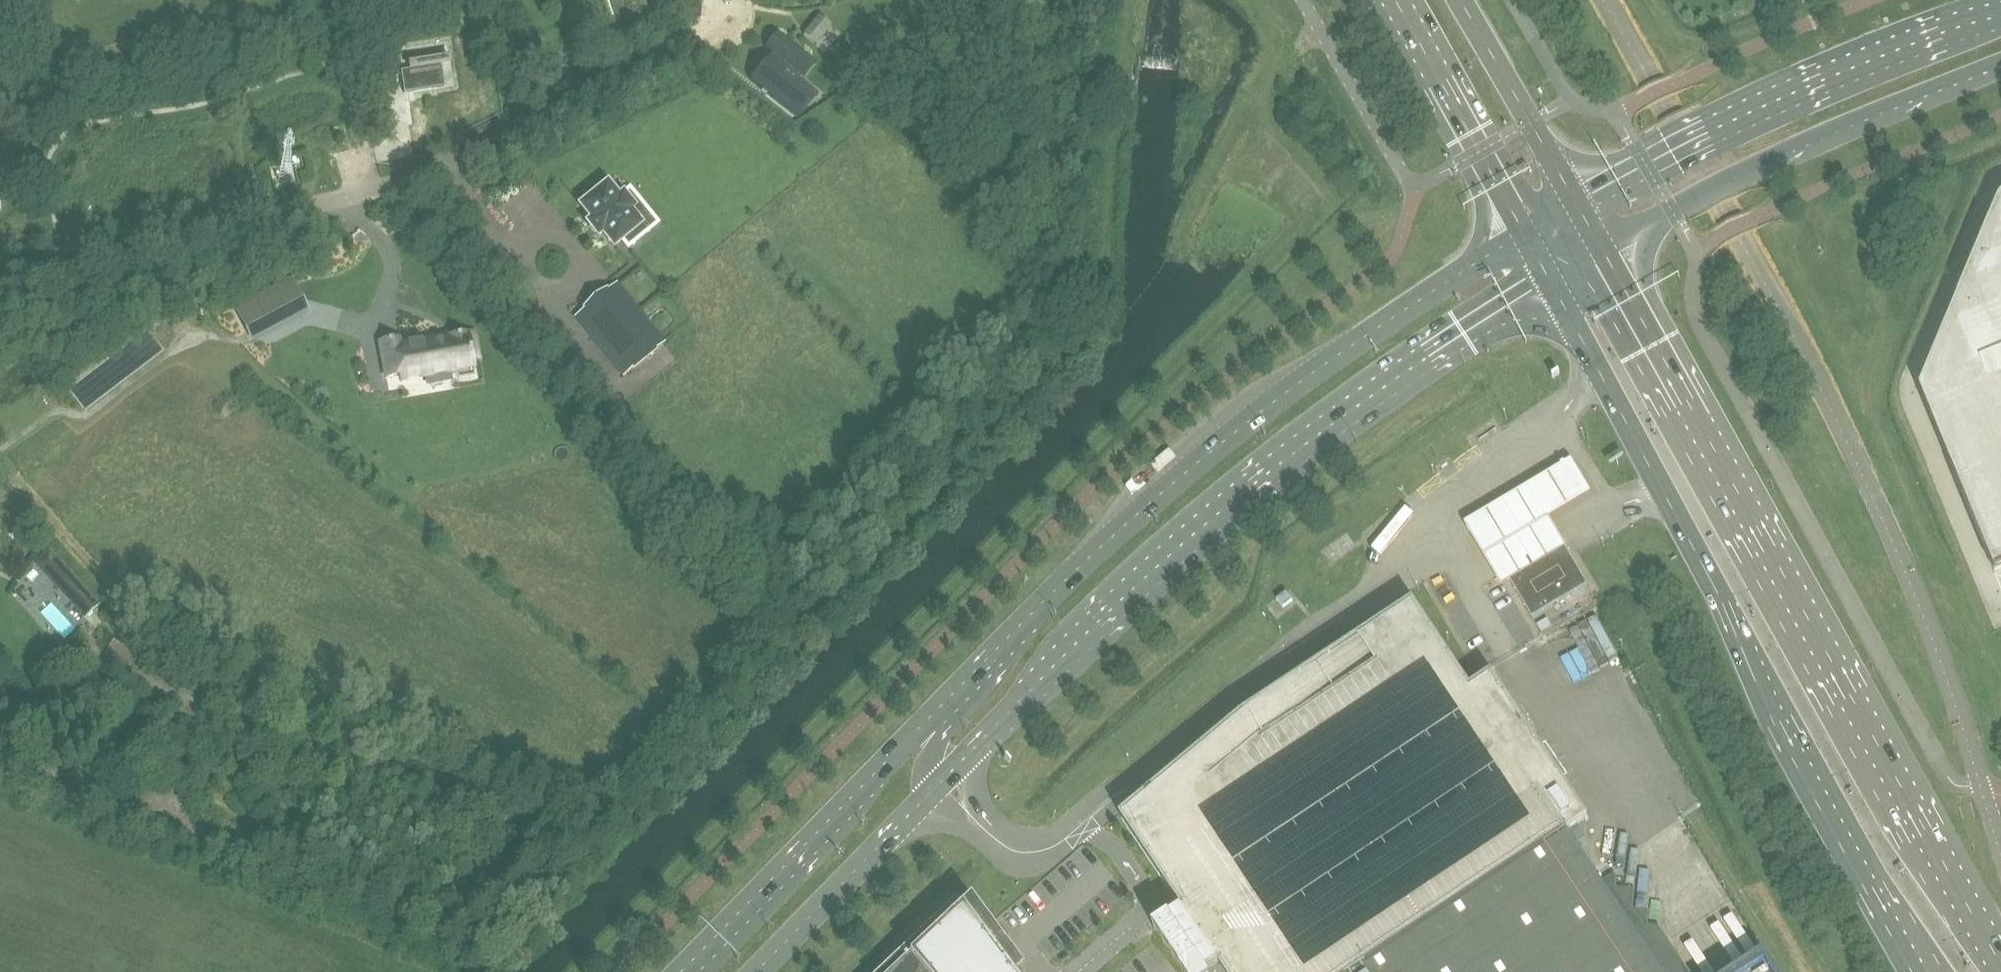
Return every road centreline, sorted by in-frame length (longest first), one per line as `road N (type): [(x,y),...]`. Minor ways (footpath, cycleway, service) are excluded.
road 1 (primary): [(2000,965),(1601,248)]
road 2 (secondary): [(940,785),(1097,624),(1232,503),(1384,387),(1548,278)]
road 3 (primary): [(1548,278),(1718,596),(1775,730),(1912,971)]
road 4 (secondary): [(1523,230),(1284,394),(1028,618)]
road 5 (secondary): [(1028,618),(688,971)]
road 6 (tertiary): [(2000,11),(1787,96),(1575,201)]
road 7 (tertiary): [(1601,248),(1800,148),(2000,66)]
road 8 (residential): [(0,284),(371,188)]
road 9 (primary): [(1393,0),(1523,230)]
road 10 (secondary): [(757,971),(940,785)]
road 11 (primary): [(1575,201),(1462,0)]
road 12 (unclassified): [(1302,0),(1417,187)]
road 13 (secondary): [(1028,618),(941,729),(940,785)]

